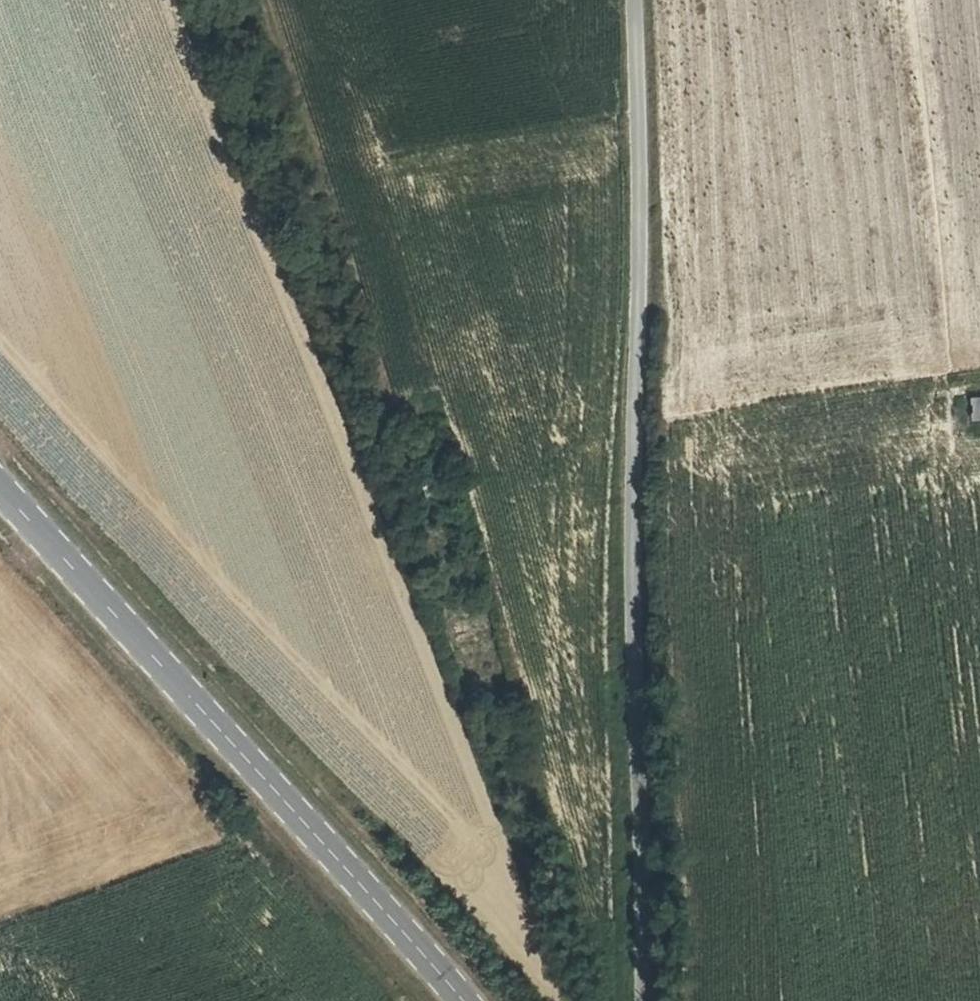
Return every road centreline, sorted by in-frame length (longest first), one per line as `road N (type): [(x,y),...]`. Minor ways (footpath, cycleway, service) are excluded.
road 1 (unclassified): [(637,1000),(640,0)]
road 2 (tertiary): [(460,1000),(0,491)]

